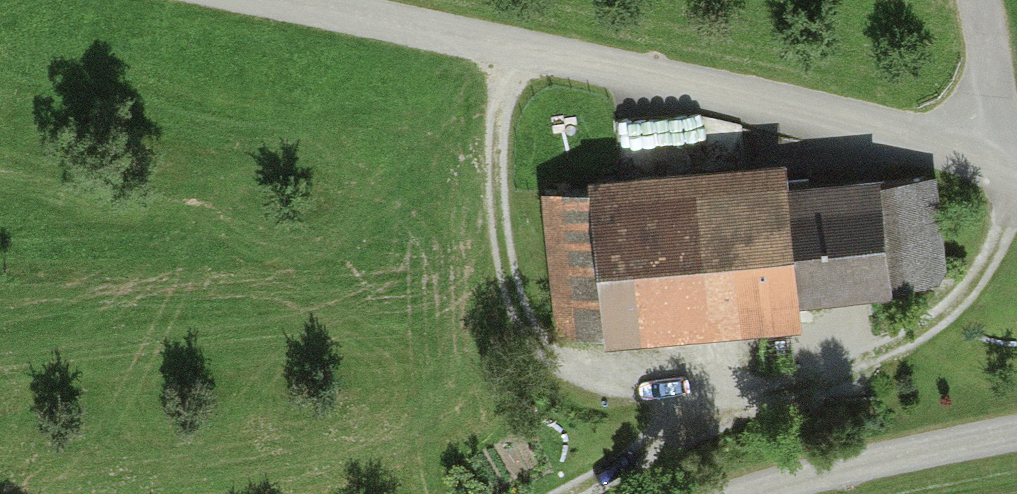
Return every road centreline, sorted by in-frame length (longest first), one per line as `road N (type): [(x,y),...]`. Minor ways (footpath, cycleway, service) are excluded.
road 1 (track): [(514,47),(497,165),(507,266),(525,331),(570,371),(666,386),(806,377),(879,351),(957,306),(990,266),(1016,209)]
road 2 (unclassified): [(1005,168),(514,47),(282,0)]
road 3 (unclassified): [(764,493),(839,469),(1016,433)]
road 4 (track): [(750,380),(568,493)]
road 5 (unclassified): [(975,0),(1005,168)]

